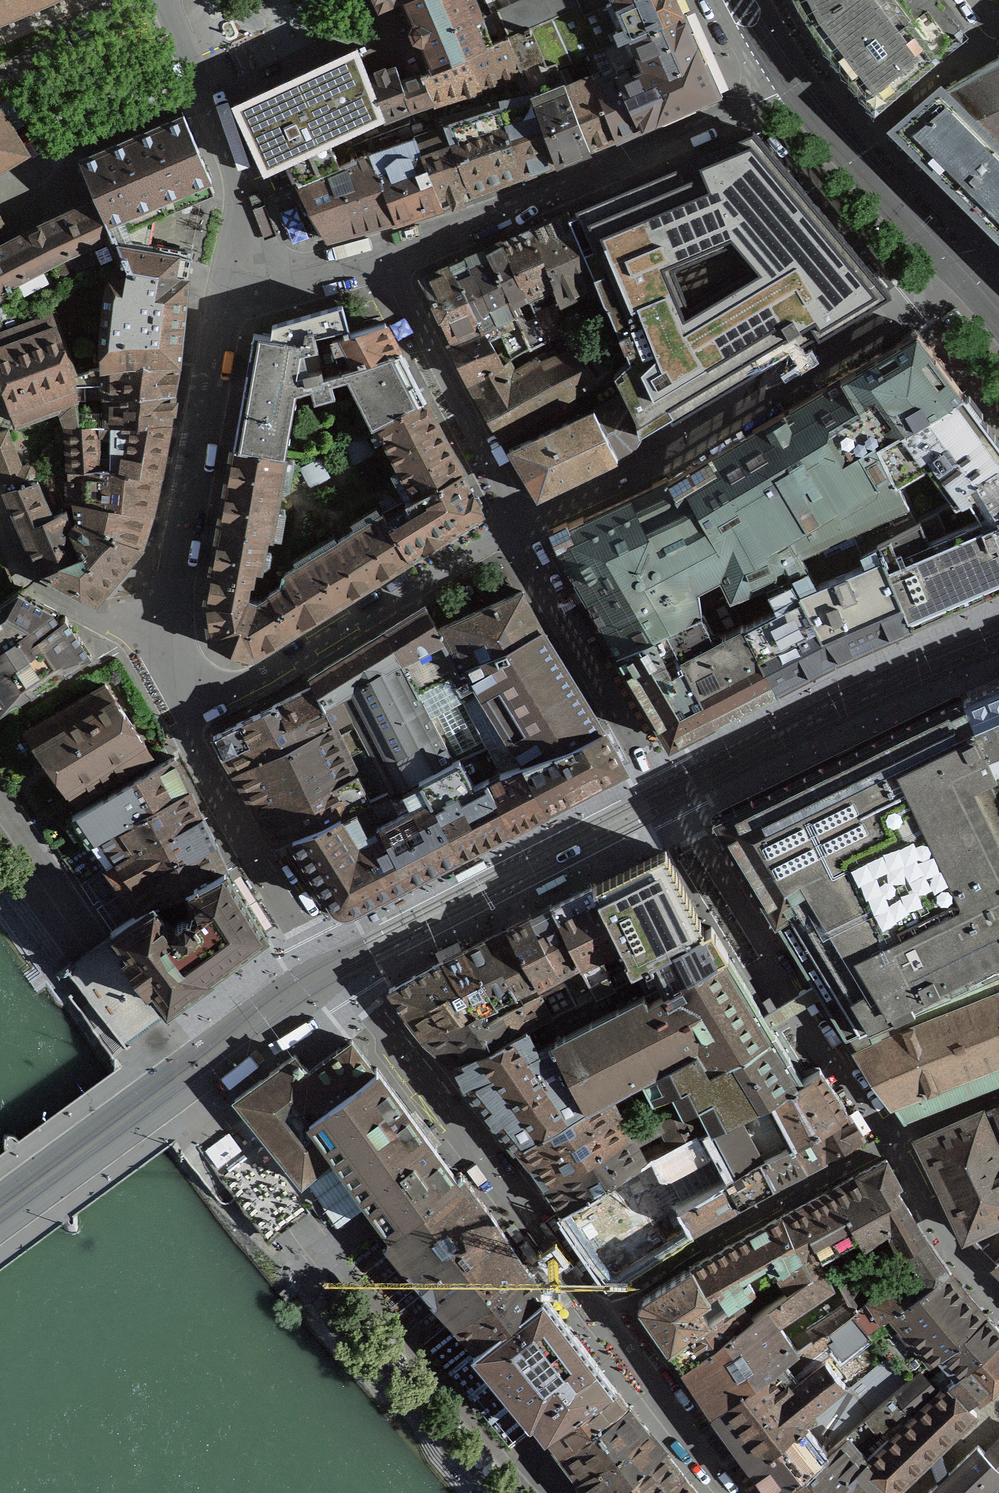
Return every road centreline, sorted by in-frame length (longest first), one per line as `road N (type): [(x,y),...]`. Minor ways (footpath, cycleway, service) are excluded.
road 1 (residential): [(333,1252),(290,1228),(0,811)]
road 2 (residential): [(277,283),(236,296),(162,633),(189,718)]
road 3 (residential): [(518,528),(725,417),(906,306)]
road 4 (residential): [(890,1143),(671,795)]
road 5 (residential): [(518,528),(189,718)]
road 6 (residential): [(334,969),(671,795)]
road 7 (residential): [(671,795),(998,637)]
road 8 (residential): [(333,1252),(504,1460),(543,1462),(568,1492)]
road 9 (residential): [(598,1310),(890,1143)]
road 10 (residential): [(379,253),(518,528)]
road 11 (residential): [(671,795),(518,528)]
road 12 (residential): [(277,283),(164,0)]
road 13 (residential): [(793,87),(561,188)]
road 14 (residential): [(956,273),(793,87)]
road 15 (residential): [(0,1208),(196,1064)]
road 16 (residential): [(189,718),(191,738),(233,817),(302,927)]
road 17 (residential): [(598,1310),(735,1492)]
road 18 (residential): [(477,1144),(598,1310)]
road 19 (residential): [(561,188),(379,253)]
road 20 (residential): [(998,1300),(890,1143)]
road 21 (residential): [(477,1144),(333,1252)]
road 22 (residential): [(334,969),(196,1064)]
road 23 (residential): [(375,1019),(477,1144)]

